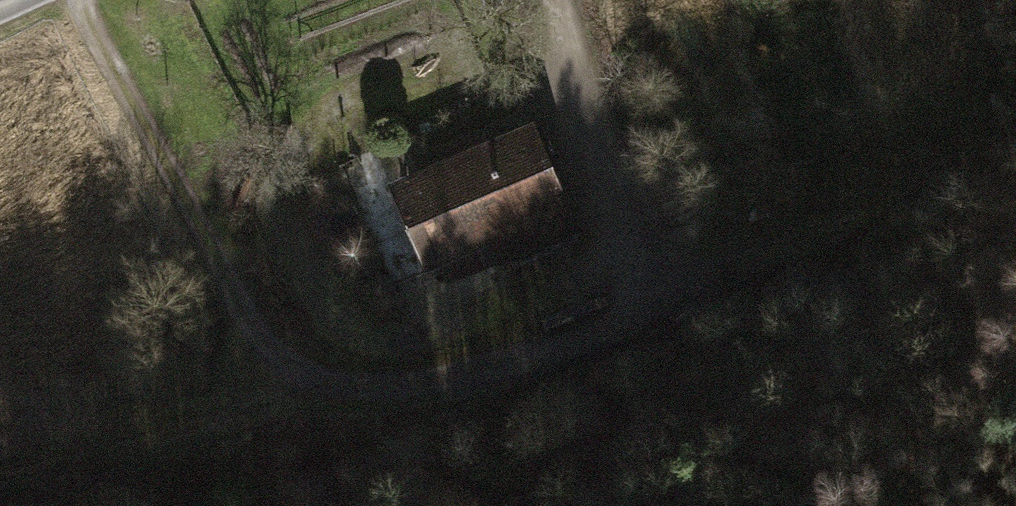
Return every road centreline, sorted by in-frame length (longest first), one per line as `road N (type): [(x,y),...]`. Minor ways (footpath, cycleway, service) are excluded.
road 1 (track): [(1015,134),(574,349),(0,472)]
road 2 (track): [(77,0),(210,248),(286,361),(330,399)]
road 3 (track): [(544,0),(673,300)]

